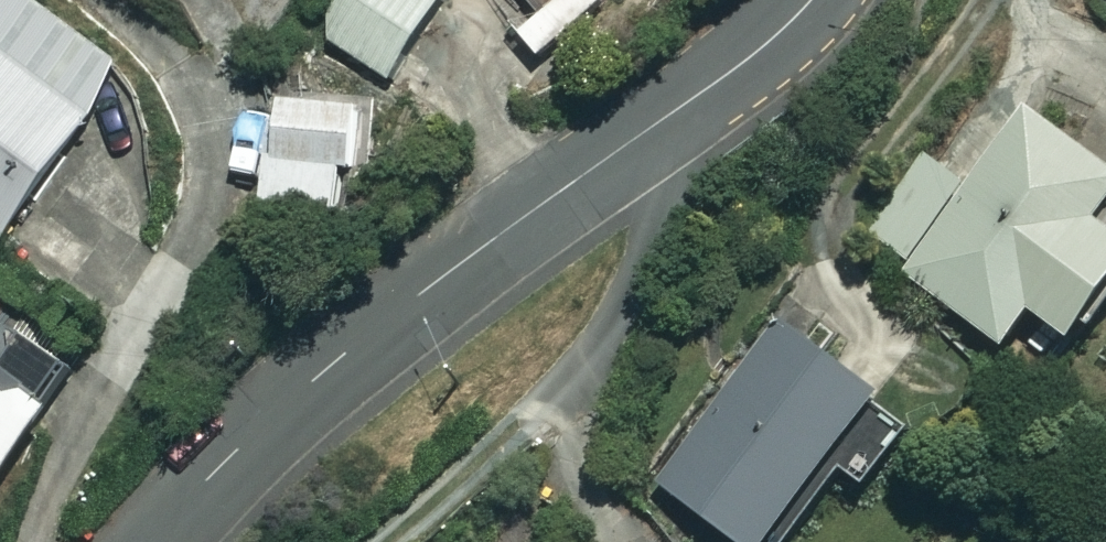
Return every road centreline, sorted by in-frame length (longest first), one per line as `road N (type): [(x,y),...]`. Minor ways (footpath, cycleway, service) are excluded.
road 1 (residential): [(151,541),(328,367),(774,39),(811,0)]

